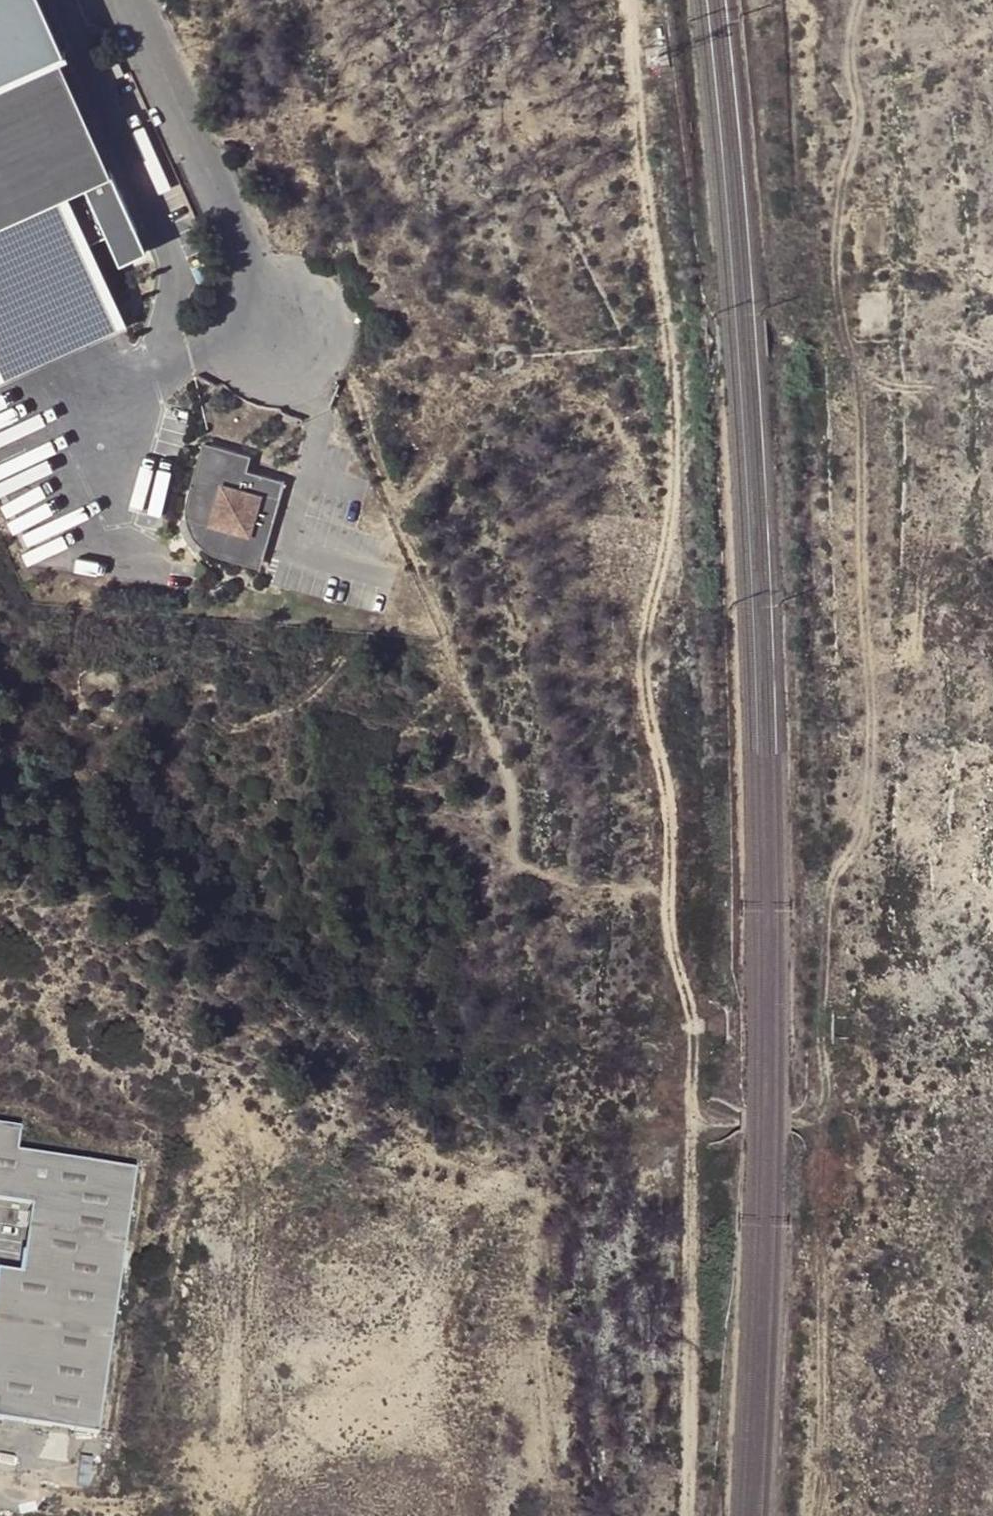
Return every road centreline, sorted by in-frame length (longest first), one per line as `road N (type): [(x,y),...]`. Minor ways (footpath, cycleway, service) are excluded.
road 1 (track): [(629,0),(633,104),(674,426),(672,509),(642,663),(671,824),(669,939),(692,1020),(687,1515)]
road 2 (unclassified): [(131,0),(278,331)]
road 3 (track): [(224,1515),(230,1298),(216,1249)]

